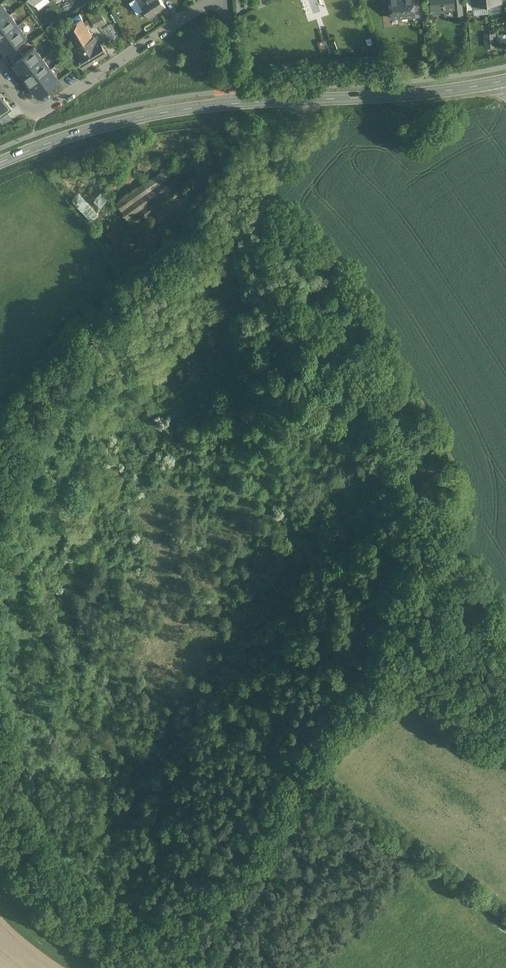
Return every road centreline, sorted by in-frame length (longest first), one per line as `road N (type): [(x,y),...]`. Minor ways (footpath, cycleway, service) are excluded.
road 1 (track): [(0,850),(24,874),(101,916),(146,930),(190,920),(266,833),(307,752),(389,684),(433,631),(468,516),(467,474),(440,421),(350,298),(264,213),(266,189),(301,127),(303,102)]
road 2 (residential): [(229,1),(40,114),(23,106),(0,76)]
road 3 (secondary): [(232,105),(499,84)]
road 4 (secondary): [(0,163),(120,123),(232,105)]

